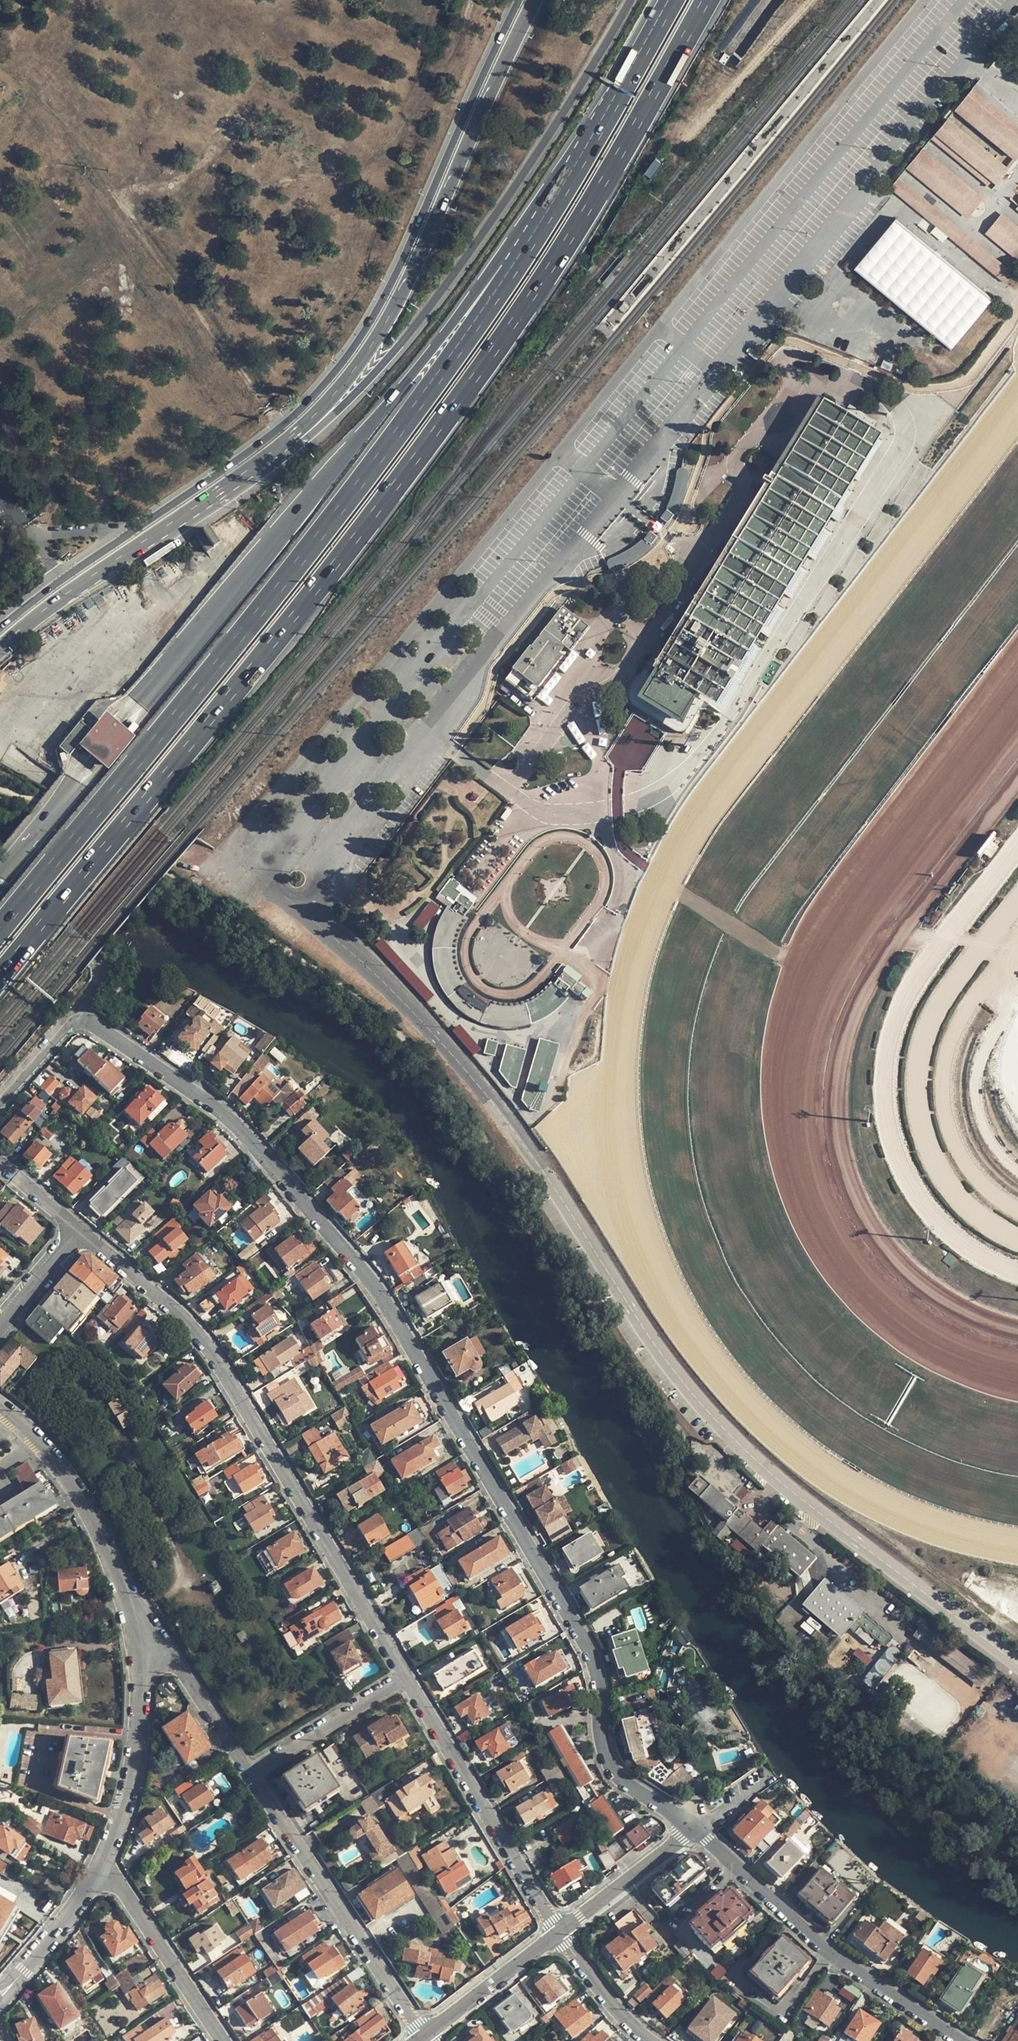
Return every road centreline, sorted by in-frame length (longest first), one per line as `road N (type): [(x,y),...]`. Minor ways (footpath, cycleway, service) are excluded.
road 1 (motorway): [(0,983),(337,565),(533,295),(706,0)]
road 2 (motorway): [(624,86),(531,244),(426,395),(0,932)]
road 3 (residential): [(78,1013),(233,1122),(362,1270),(580,1635),(598,1676),(610,1765),(696,1828)]
road 4 (motorway): [(624,86),(441,337),(0,880)]
road 5 (primary): [(519,0),(375,322),(337,375),(296,419),(0,635)]
road 6 (residential): [(79,1229),(189,1323),(405,1675)]
road 7 (secondary): [(340,390),(358,386),(395,349),(460,265),(630,0)]
road 8 (primary): [(340,390),(403,295),(536,0)]
road 9 (primary): [(0,651),(256,470),(340,390)]
road 10 (residential): [(696,1828),(849,1968),(958,2040)]
road 11 (residential): [(425,2037),(250,1772)]
road 12 (residential): [(405,1675),(558,1933)]
road 13 (residential): [(105,1870),(135,1789),(145,1721),(133,1612)]
road 14 (residential): [(133,1612),(64,1474),(0,1406)]
road 15 (residential): [(105,1870),(222,2040)]
road 16 (residential): [(250,1772),(133,1612)]
road 17 (residential): [(250,1772),(405,1675)]
road 18 (residential): [(558,1933),(696,1828)]
road 19 (residential): [(425,2037),(558,1933)]
road 20 (residential): [(0,1994),(105,1870)]
road 21 (track): [(811,0),(706,119)]
road 22 (residential): [(558,1933),(622,2014),(654,2040)]
road 23 (residential): [(0,1326),(79,1229)]

